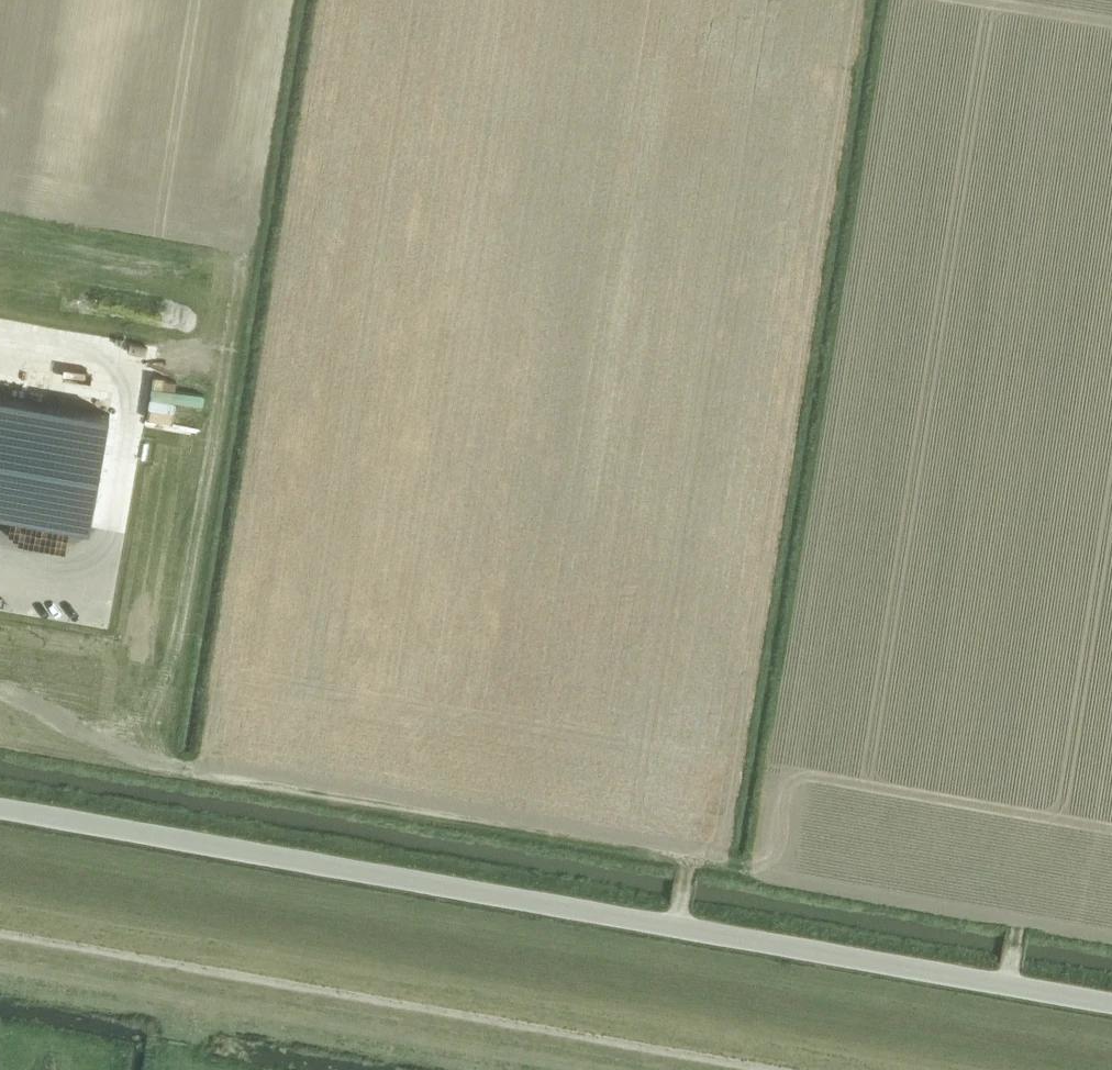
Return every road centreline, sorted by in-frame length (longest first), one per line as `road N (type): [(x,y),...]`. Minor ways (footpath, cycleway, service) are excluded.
road 1 (unclassified): [(0,806),(1111,1003)]

